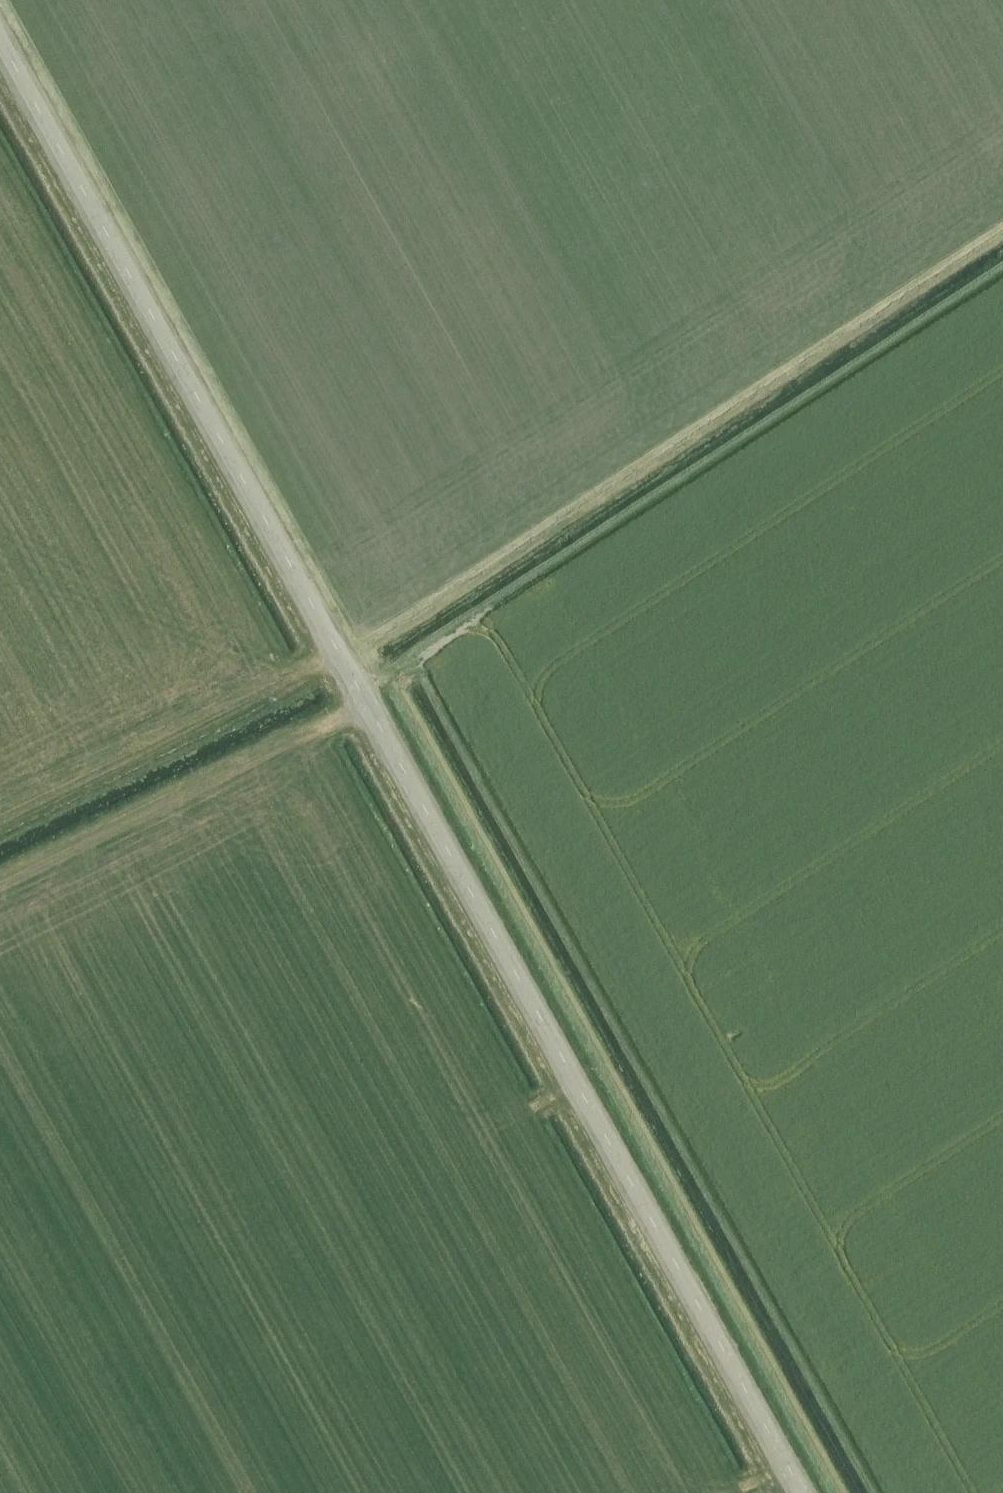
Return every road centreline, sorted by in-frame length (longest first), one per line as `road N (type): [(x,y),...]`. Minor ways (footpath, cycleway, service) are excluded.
road 1 (tertiary): [(805,1492),(0,38)]

